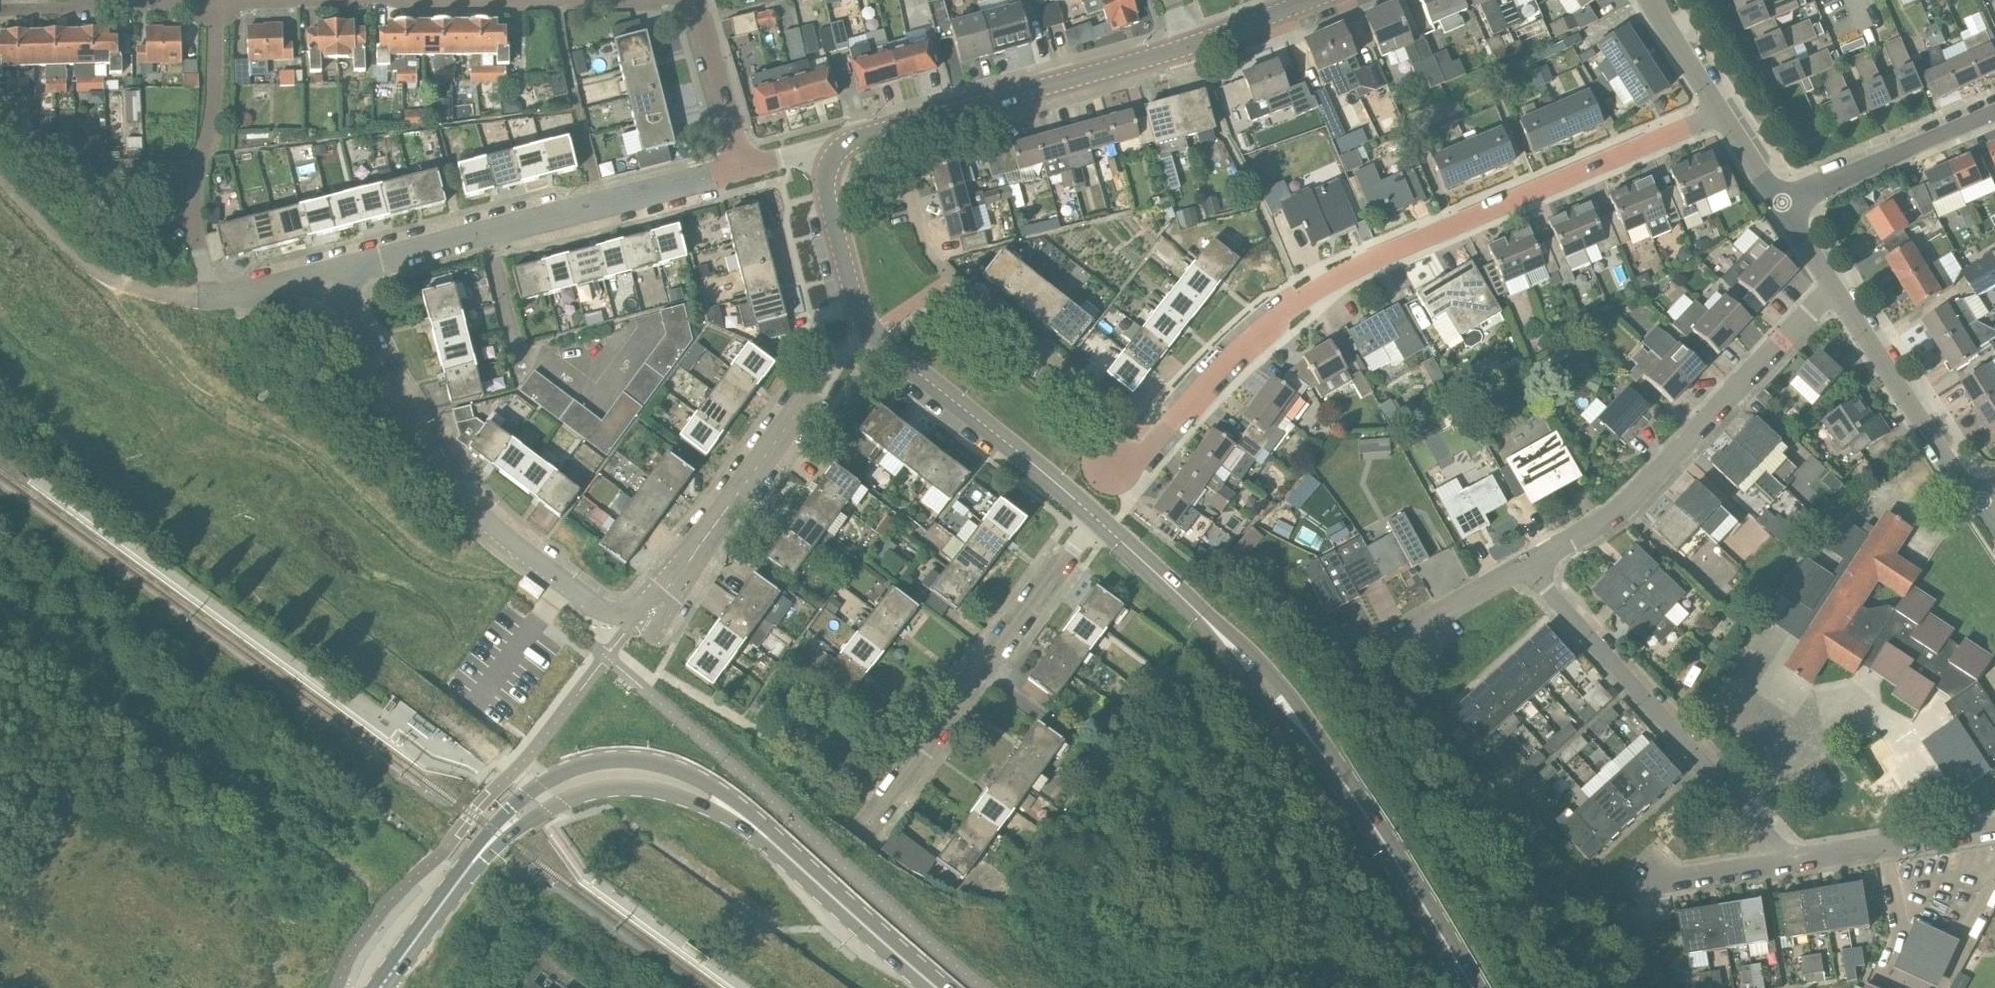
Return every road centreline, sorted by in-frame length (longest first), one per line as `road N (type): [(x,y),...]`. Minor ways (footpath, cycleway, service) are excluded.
road 1 (residential): [(1721,112),(1322,287),(1252,339),(1124,476)]
road 2 (residential): [(756,465),(630,625),(472,508),(386,383),(336,272)]
road 3 (residential): [(1473,987),(1268,684),(1096,518)]
road 4 (track): [(45,400),(300,613),(498,759)]
road 5 (residential): [(336,272),(211,298),(195,210),(214,96),(215,0)]
road 6 (residential): [(336,272),(743,167)]
road 7 (residential): [(1525,565),(1620,510),(1833,288)]
road 8 (residential): [(1784,861),(1525,565)]
road 9 (residential): [(862,832),(1096,518)]
road 10 (primary): [(751,823),(717,788),(676,767),(598,759),(533,787),(491,828),(468,869)]
road 11 (residential): [(882,131),(1190,45)]
road 12 (primary): [(468,869),(555,805),(610,787),(683,795),(751,823)]
road 13 (residential): [(1096,518),(868,327)]
road 14 (residential): [(1981,498),(1942,453),(1833,288)]
road 15 (primary): [(939,987),(751,823)]
road 16 (residential): [(1783,202),(1994,112)]
road 17 (residential): [(1784,861),(1994,826)]
road 18 (residential): [(837,154),(827,189),(868,327)]
road 19 (residential): [(756,465),(868,327)]
road 20 (residential): [(743,167),(696,0)]
road 21 (residential): [(1383,651),(1525,565)]
road 22 (primary): [(381,987),(468,869)]
road 23 (residential): [(1641,880),(1784,861)]
road 24 (residential): [(1721,112),(1652,0)]
road 25 (residential): [(1190,45),(1309,0)]

